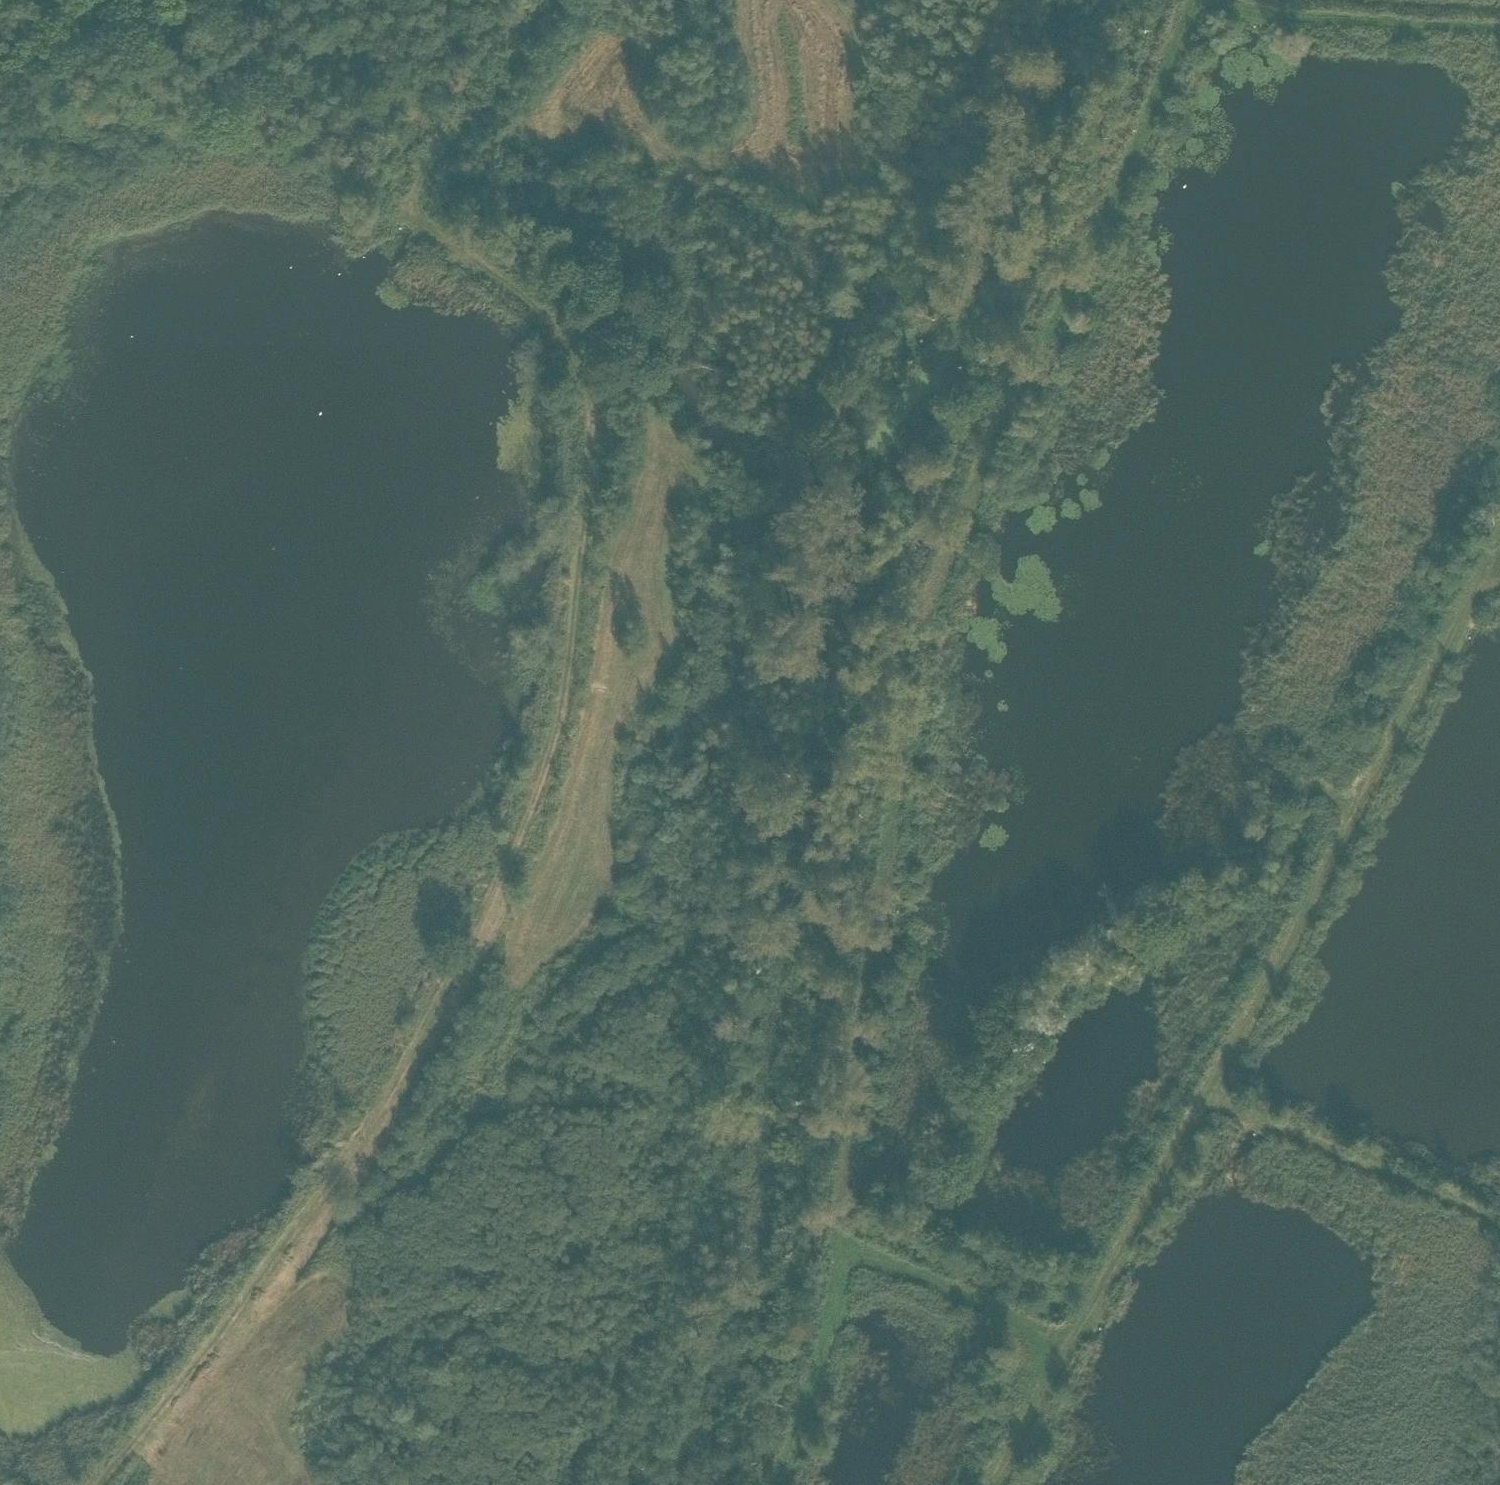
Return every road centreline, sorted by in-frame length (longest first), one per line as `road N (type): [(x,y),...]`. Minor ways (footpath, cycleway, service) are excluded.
road 1 (track): [(989,1484),(1481,574)]

